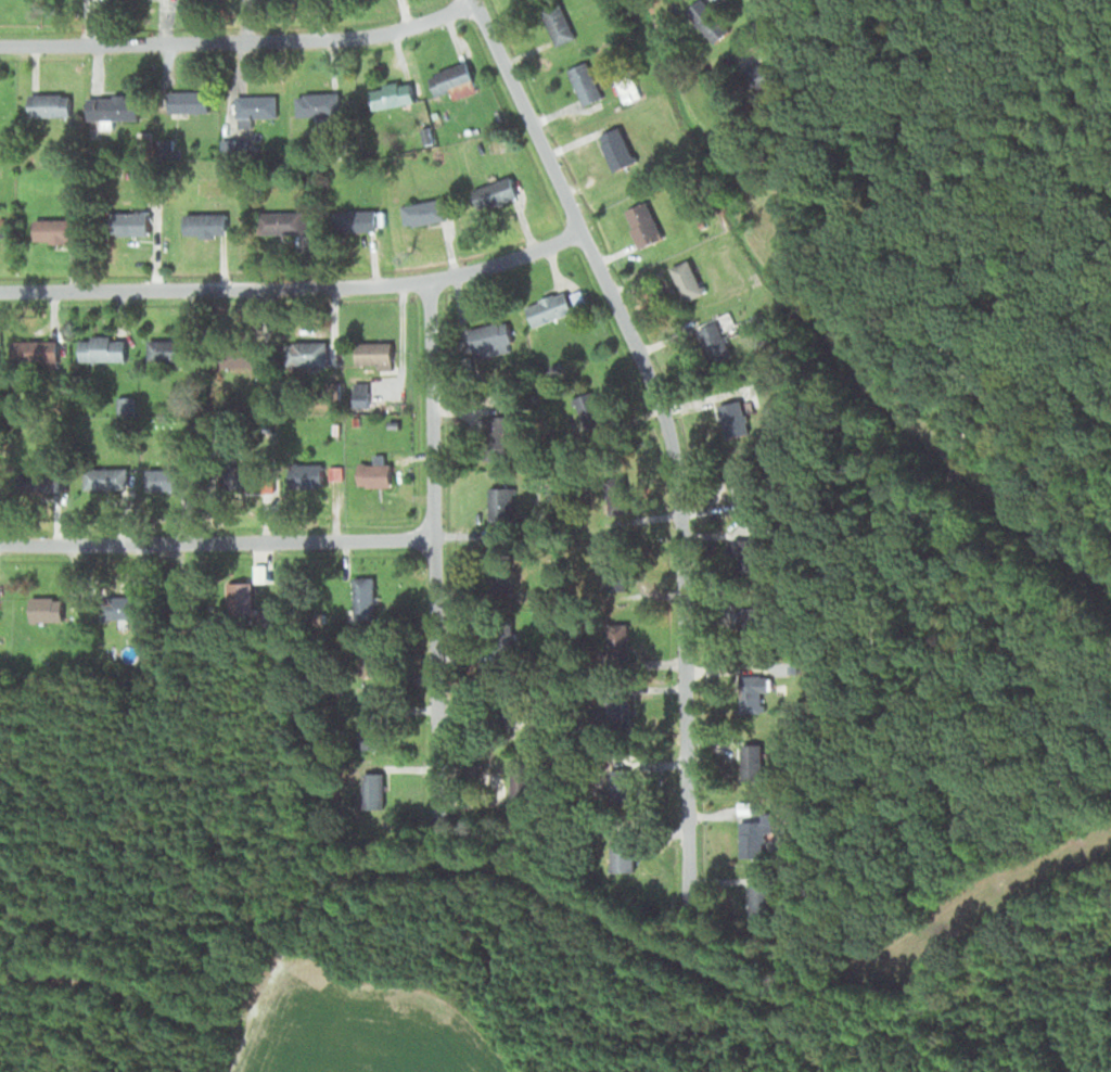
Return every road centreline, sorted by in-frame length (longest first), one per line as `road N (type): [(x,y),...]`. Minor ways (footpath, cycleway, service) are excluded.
road 1 (residential): [(687,910),(678,458),(657,393),(473,0)]
road 2 (residential): [(0,287),(427,281),(578,229)]
road 3 (residential): [(437,817),(427,281)]
road 4 (residential): [(0,42),(370,36),(473,1)]
road 5 (residential): [(433,537),(0,542)]
road 6 (residential): [(174,543),(181,684)]

